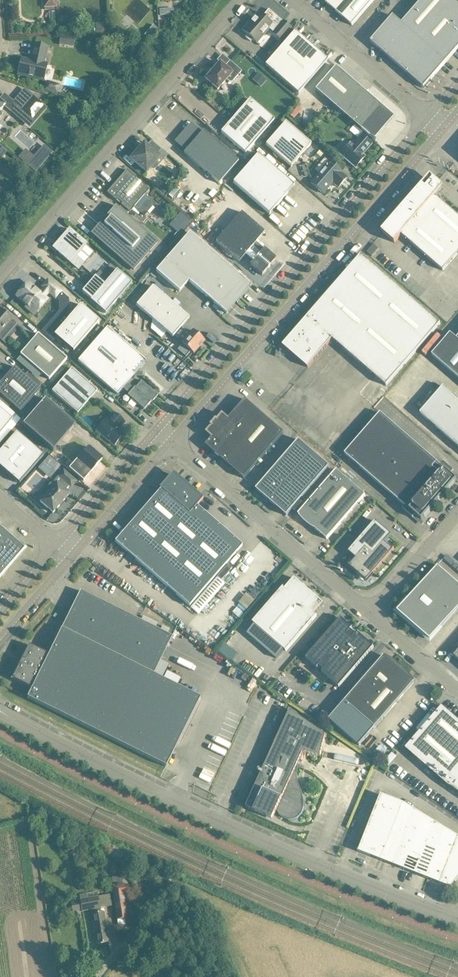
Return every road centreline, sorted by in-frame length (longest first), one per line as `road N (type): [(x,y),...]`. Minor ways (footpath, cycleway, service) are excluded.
road 1 (unclassified): [(457,919),(215,819),(1,712)]
road 2 (unclassified): [(426,119),(156,433)]
road 3 (unclassified): [(168,443),(439,130)]
road 4 (unclassified): [(0,276),(240,0)]
road 5 (unclassified): [(369,616),(168,443)]
road 6 (unclassified): [(287,0),(426,119)]
road 7 (unclassified): [(67,560),(168,443)]
road 8 (unclassified): [(156,433),(55,549)]
road 9 (unclassified): [(369,616),(457,514)]

